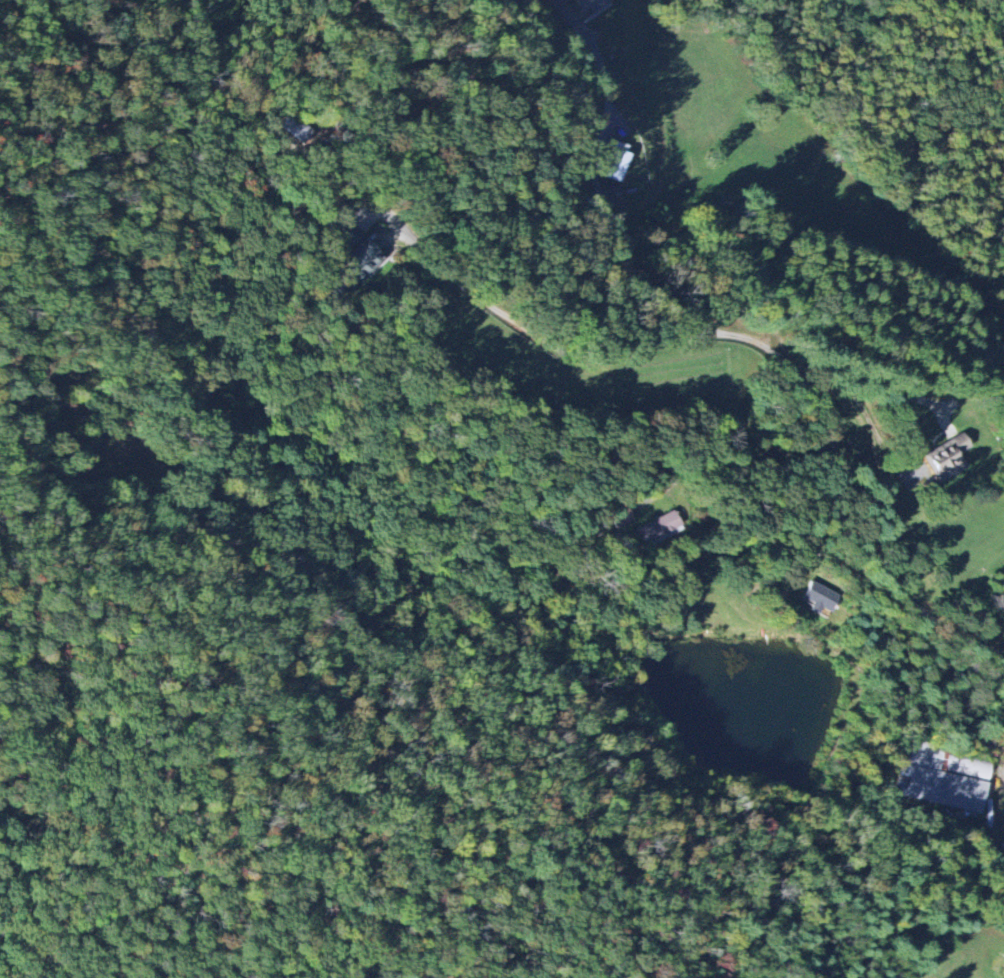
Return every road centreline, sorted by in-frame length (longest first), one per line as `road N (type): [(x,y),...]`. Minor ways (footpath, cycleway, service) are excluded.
road 1 (residential): [(1003,652),(930,618),(851,540),(836,510),(837,458),(828,429),(774,350),(708,331),(568,355),(456,281),(395,224)]

